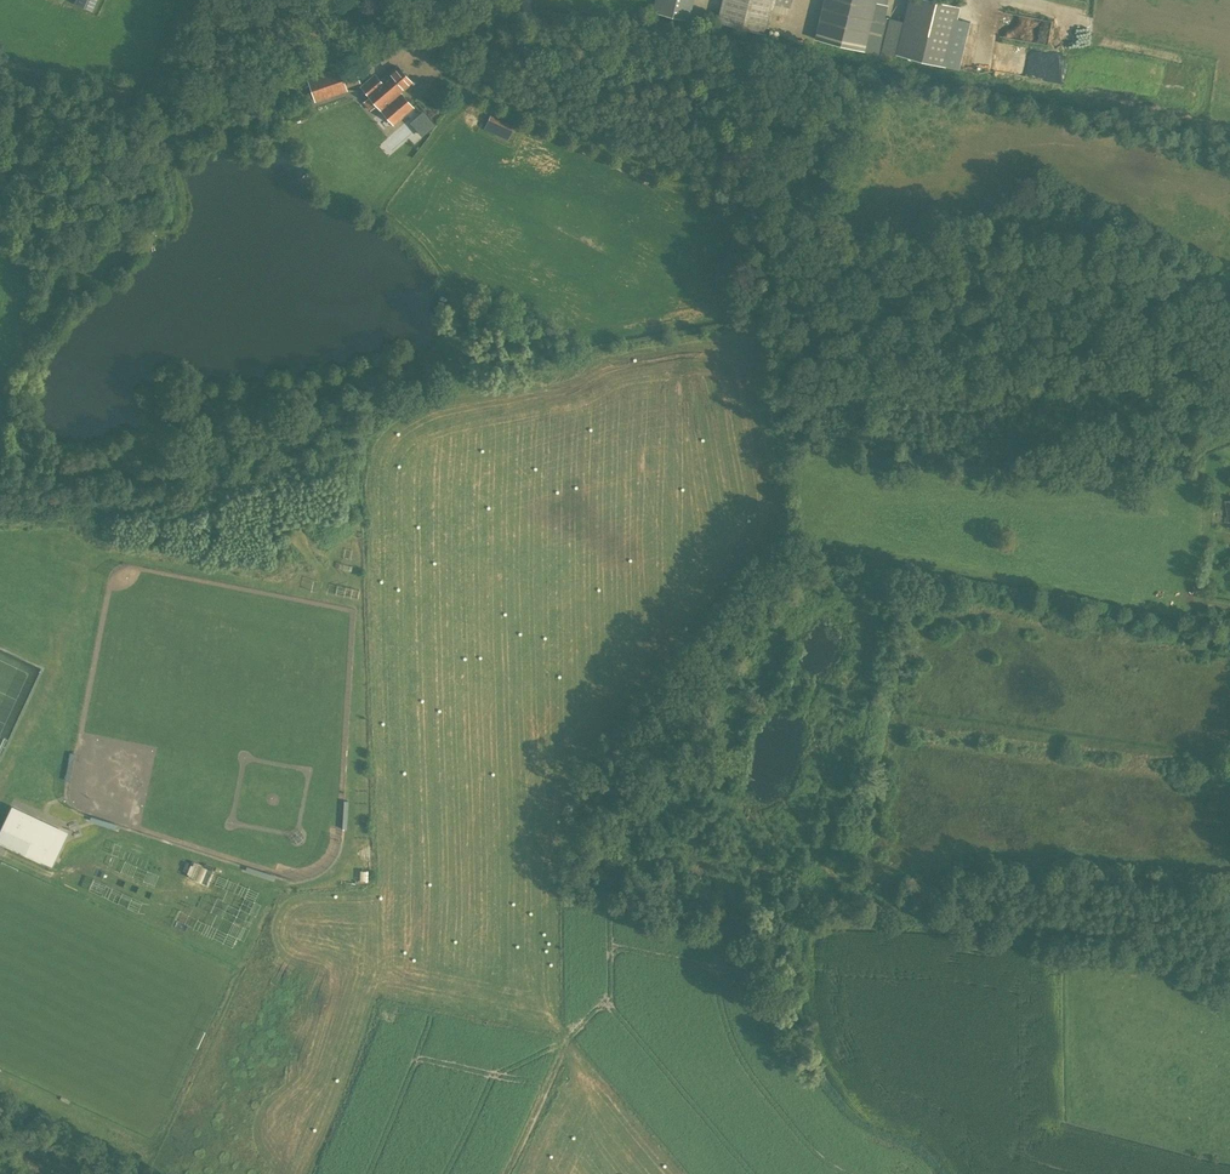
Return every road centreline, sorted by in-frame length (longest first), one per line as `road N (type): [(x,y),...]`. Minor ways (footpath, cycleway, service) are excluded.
road 1 (track): [(529,0),(554,24),(609,52),(682,73),(712,92),(760,207),(801,226),(934,250)]
road 2 (track): [(934,250),(1197,280),(1229,293)]
road 3 (track): [(117,1173),(0,1119)]

